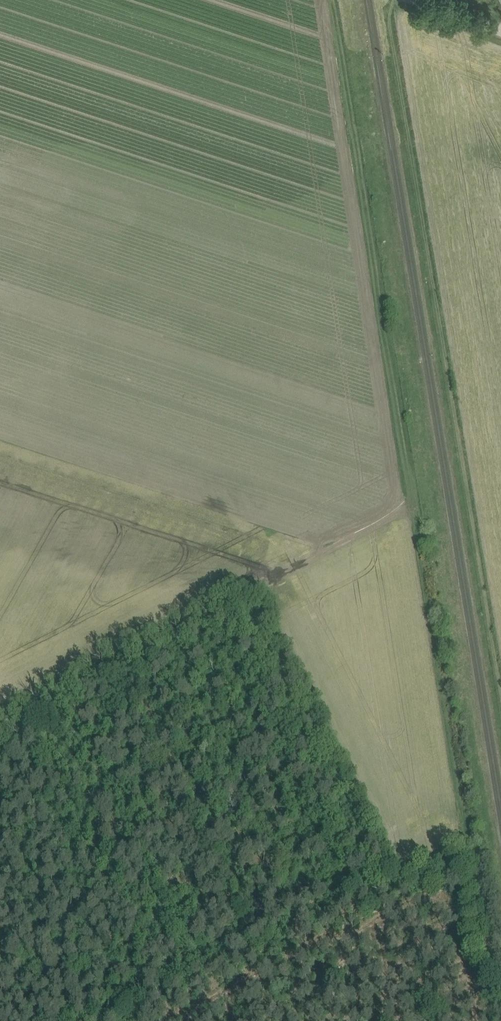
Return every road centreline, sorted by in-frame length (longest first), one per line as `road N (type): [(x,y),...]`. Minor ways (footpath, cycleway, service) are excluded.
road 1 (track): [(500,693),(389,20),(392,0)]

